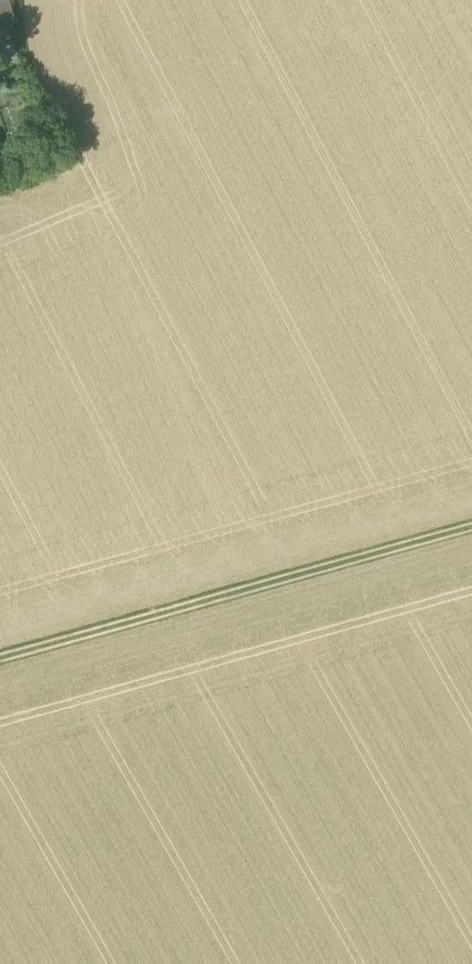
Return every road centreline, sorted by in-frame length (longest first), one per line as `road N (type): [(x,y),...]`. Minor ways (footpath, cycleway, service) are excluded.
road 1 (track): [(471,529),(0,659)]

